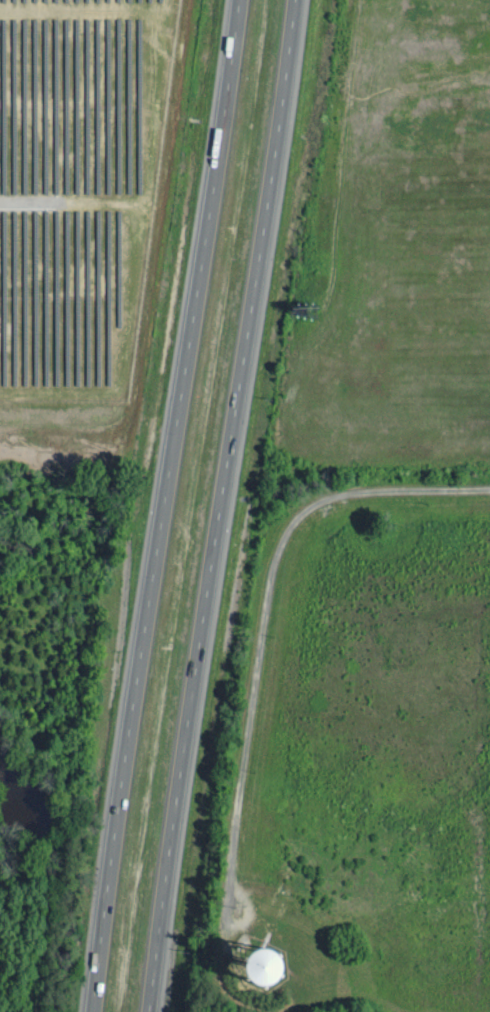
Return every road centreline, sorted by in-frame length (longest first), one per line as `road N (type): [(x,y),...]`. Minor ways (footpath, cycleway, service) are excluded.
road 1 (motorway): [(148,1011),(292,0)]
road 2 (motorway): [(238,0),(95,1011)]

